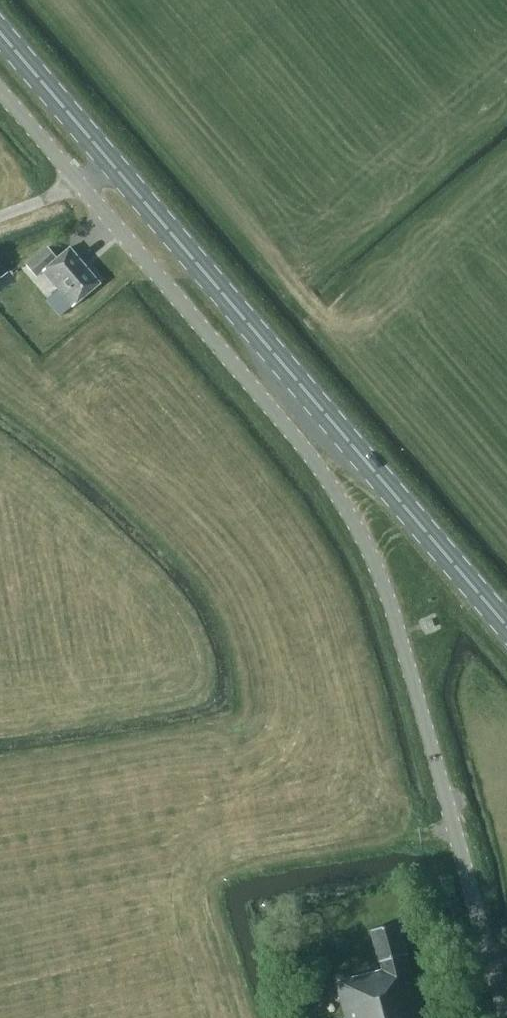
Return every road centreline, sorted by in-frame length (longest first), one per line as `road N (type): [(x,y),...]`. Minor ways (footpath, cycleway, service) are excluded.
road 1 (unclassified): [(506,1017),(391,608),(360,534),(307,453),(80,185)]
road 2 (primary): [(506,625),(116,169)]
road 3 (primary): [(116,169),(0,33)]

